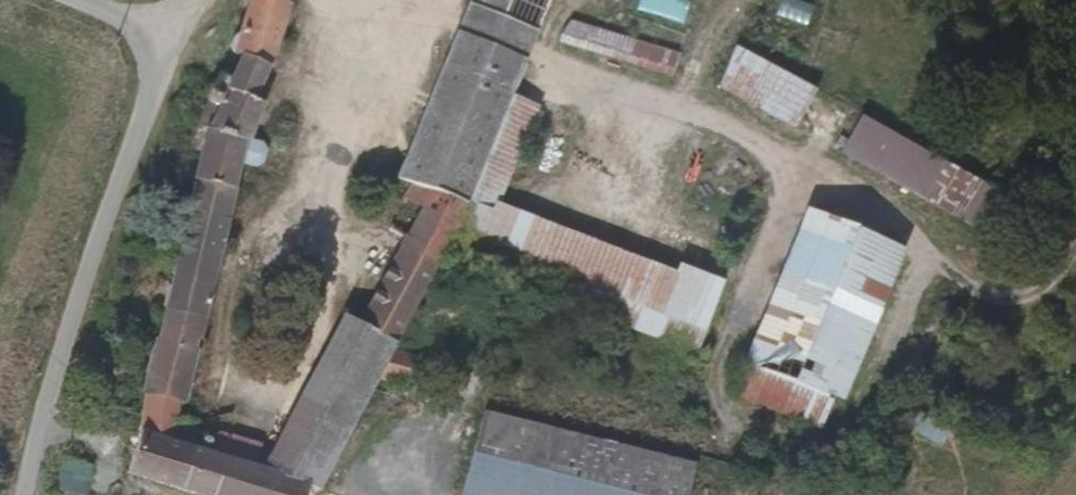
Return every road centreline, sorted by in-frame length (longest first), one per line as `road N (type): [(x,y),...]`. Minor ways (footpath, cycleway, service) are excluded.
road 1 (unclassified): [(24,494),(161,28),(77,0)]

